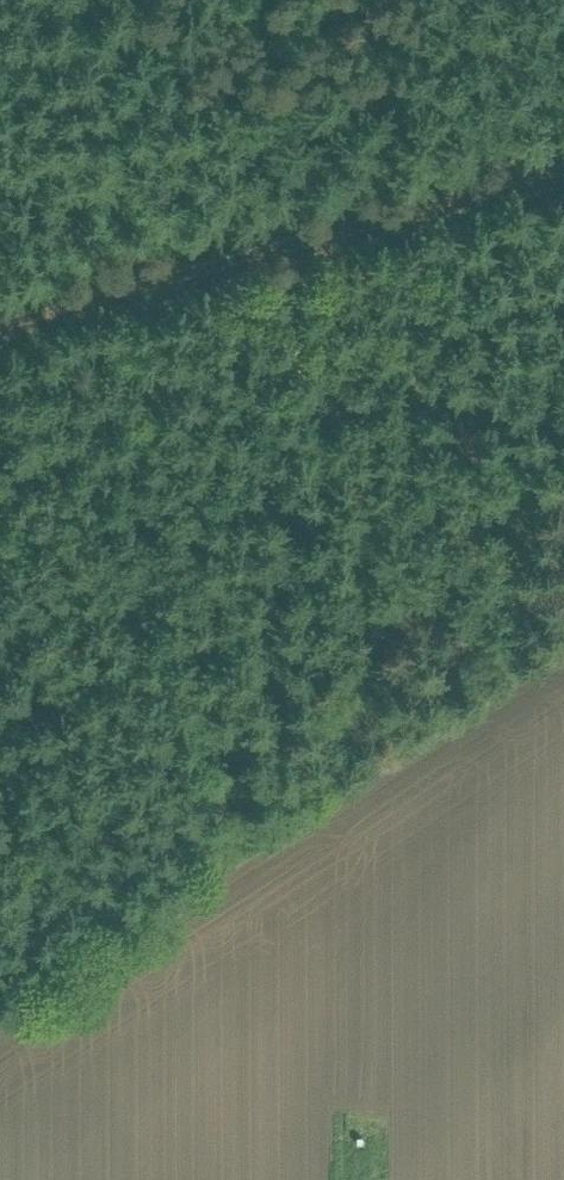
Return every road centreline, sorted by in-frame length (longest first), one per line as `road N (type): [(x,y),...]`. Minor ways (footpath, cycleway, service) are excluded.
road 1 (track): [(563,168),(0,327)]

